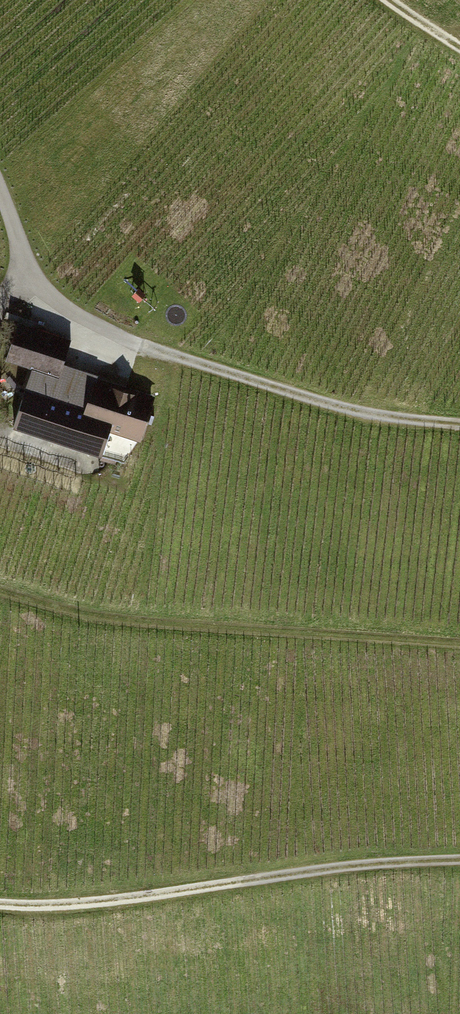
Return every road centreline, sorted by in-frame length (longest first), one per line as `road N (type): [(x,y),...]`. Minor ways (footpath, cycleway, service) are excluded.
road 1 (track): [(24,263),(54,300),(100,331),(378,417),(459,423)]
road 2 (track): [(459,637),(179,621),(0,589)]
road 3 (track): [(459,859),(34,909),(0,906)]
road 4 (track): [(0,185),(24,263),(0,307)]

